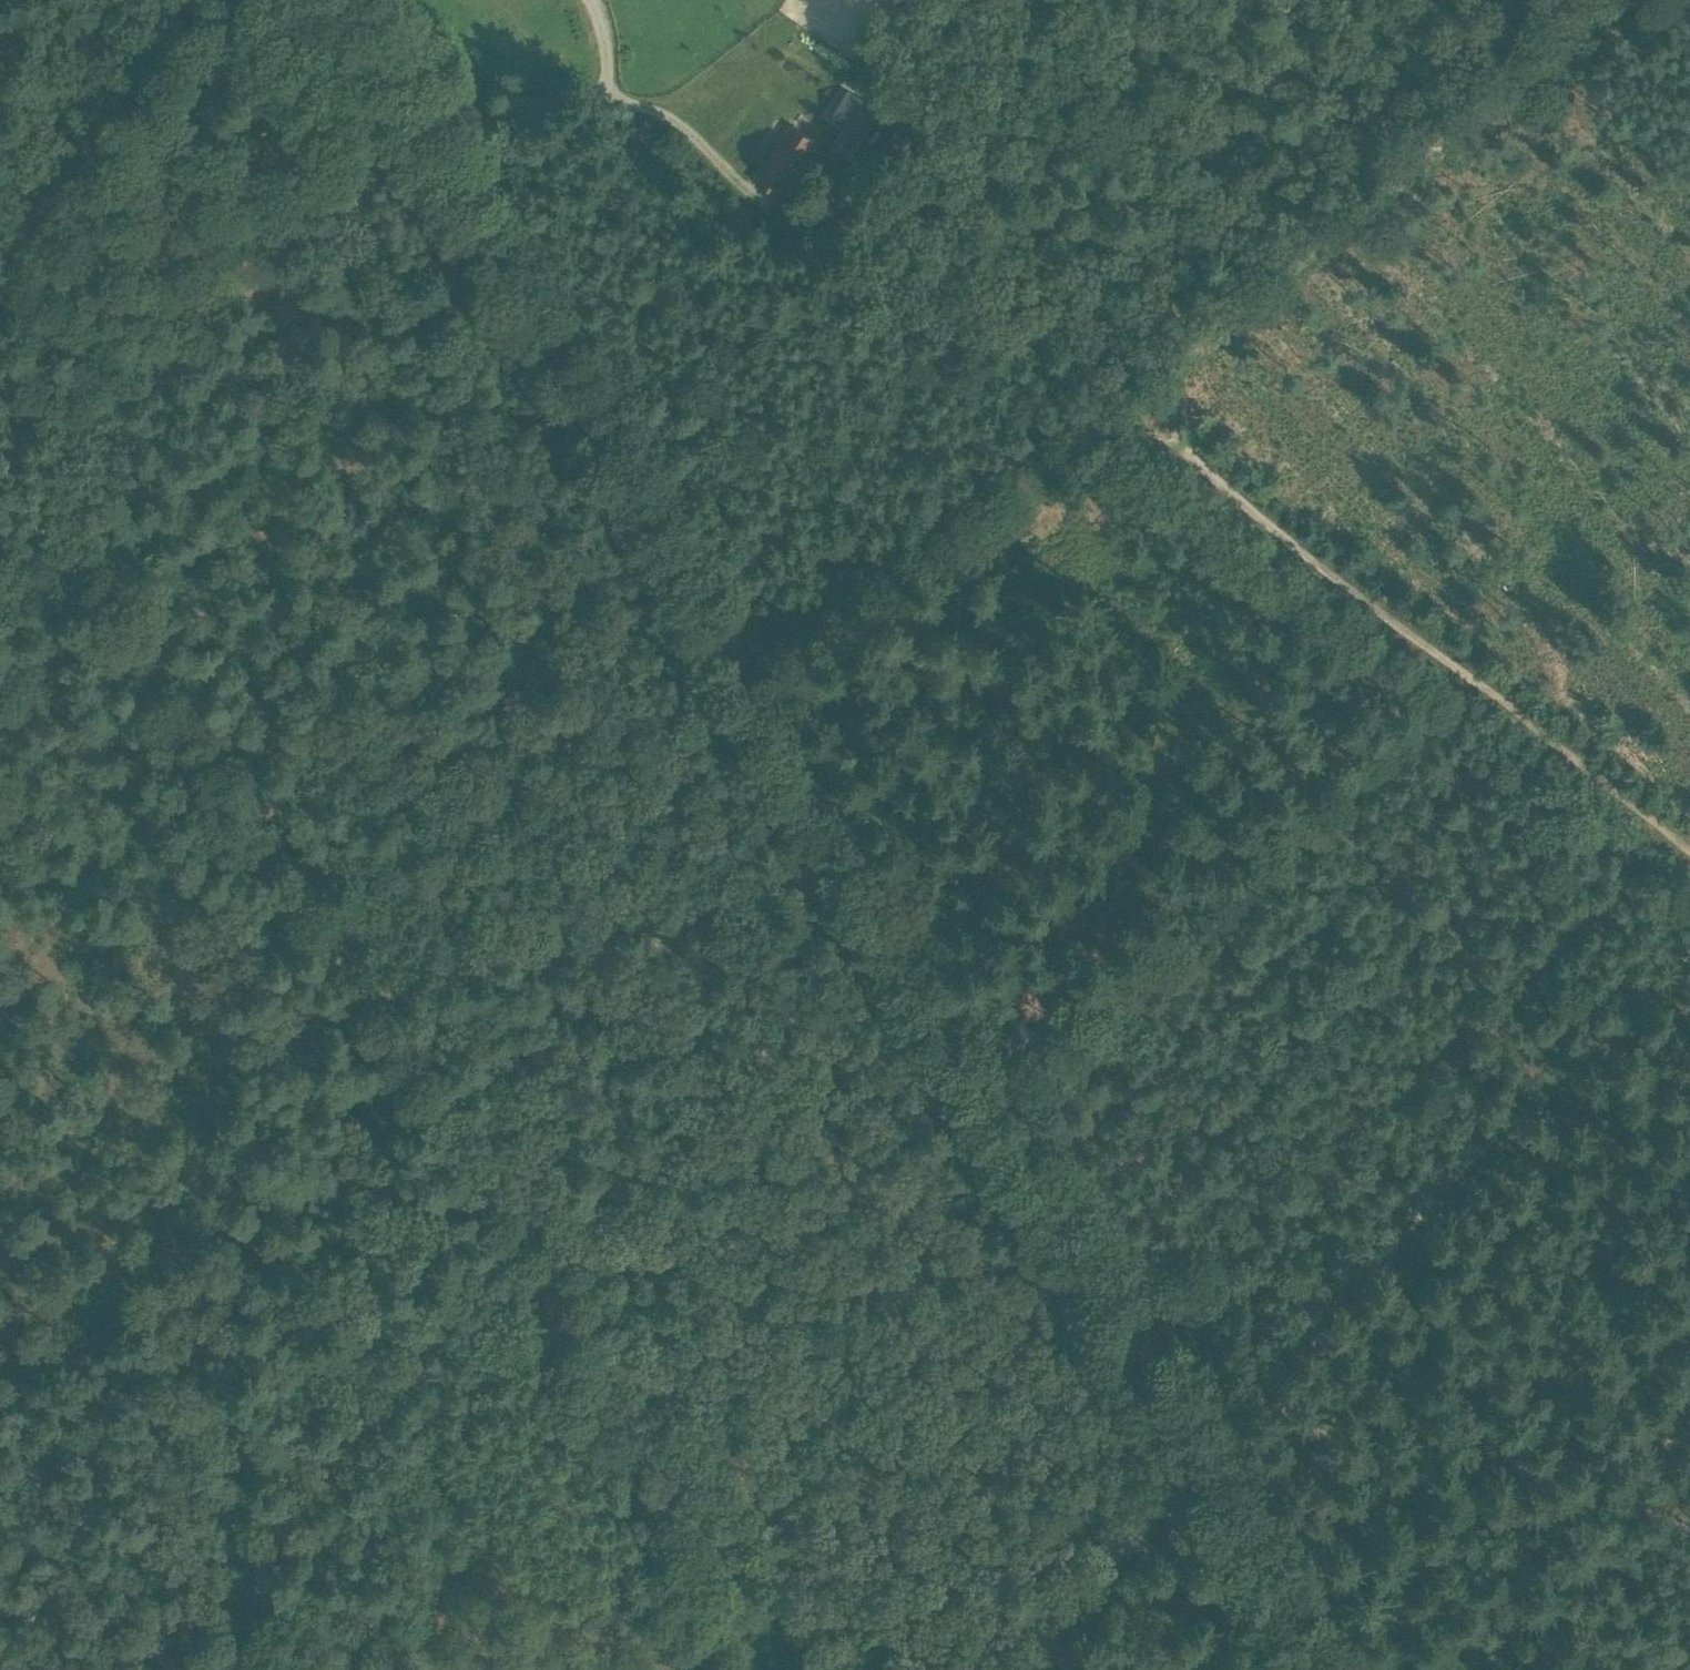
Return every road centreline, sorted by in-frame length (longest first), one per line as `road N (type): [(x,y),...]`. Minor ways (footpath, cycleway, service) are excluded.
road 1 (track): [(774,704),(1208,1456)]
road 2 (track): [(363,0),(774,704)]
road 3 (track): [(1154,394),(1689,827)]
road 4 (track): [(513,1234),(591,1472),(730,1669)]
road 5 (track): [(774,704),(1154,394)]
road 6 (track): [(1568,39),(1307,262)]
road 7 (track): [(1026,1669),(1208,1456)]
road 8 (track): [(1208,1456),(1337,1669)]
road 9 (track): [(1307,262),(1154,394)]

